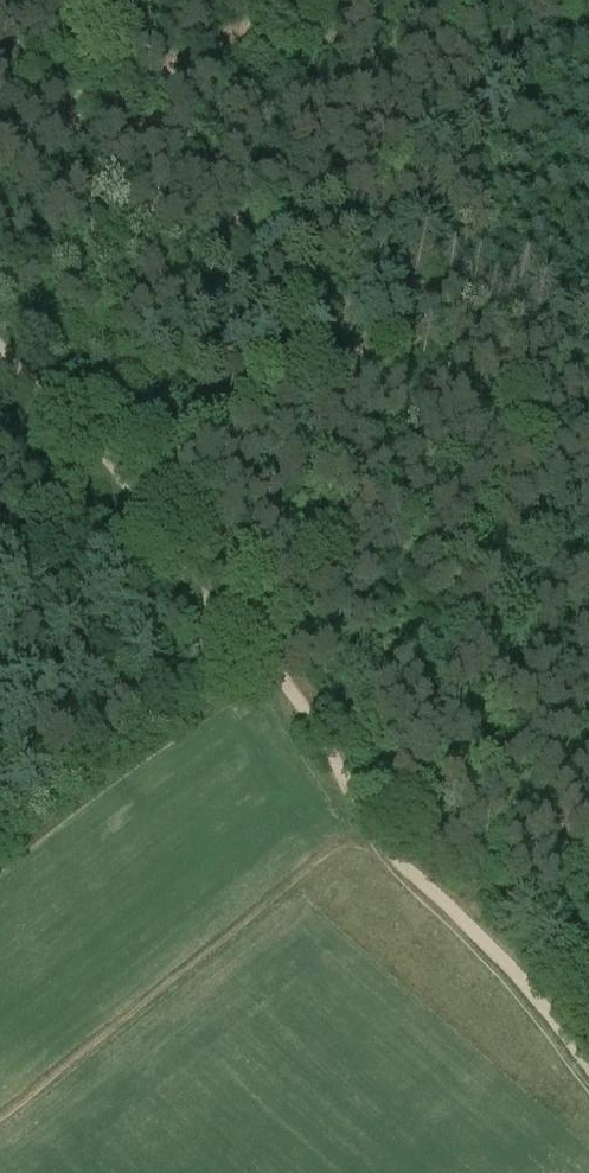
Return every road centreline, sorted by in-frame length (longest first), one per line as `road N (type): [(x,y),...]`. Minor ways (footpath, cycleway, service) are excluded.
road 1 (track): [(588,1063),(514,972),(401,864),(283,684),(0,348)]
road 2 (track): [(307,0),(0,138)]
road 3 (track): [(316,732),(588,573)]

